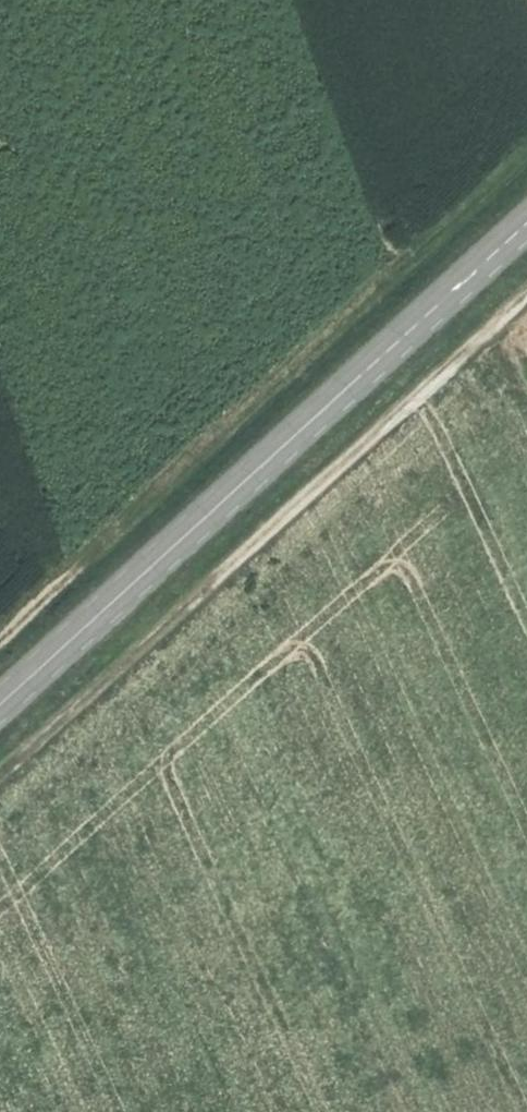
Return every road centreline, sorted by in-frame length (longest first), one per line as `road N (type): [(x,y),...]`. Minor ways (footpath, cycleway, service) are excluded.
road 1 (track): [(0,782),(526,300)]
road 2 (tertiary): [(0,704),(526,226)]

